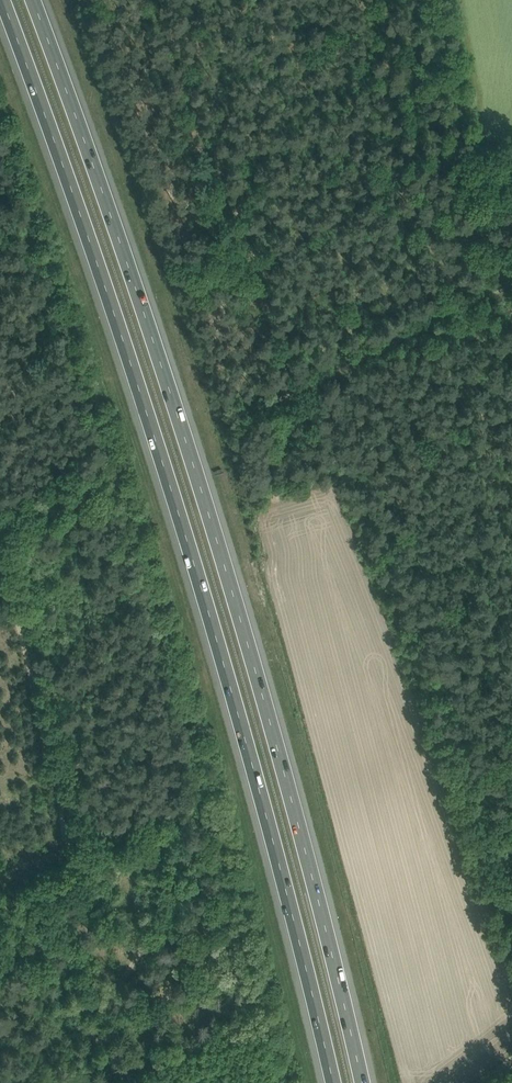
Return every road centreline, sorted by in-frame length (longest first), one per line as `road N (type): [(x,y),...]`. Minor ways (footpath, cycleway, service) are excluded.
road 1 (motorway): [(2,0),(181,518),(333,1082)]
road 2 (motorway): [(362,1082),(210,506),(33,0)]
road 3 (track): [(511,282),(291,389),(156,0)]
road 4 (track): [(128,1082),(71,969)]

